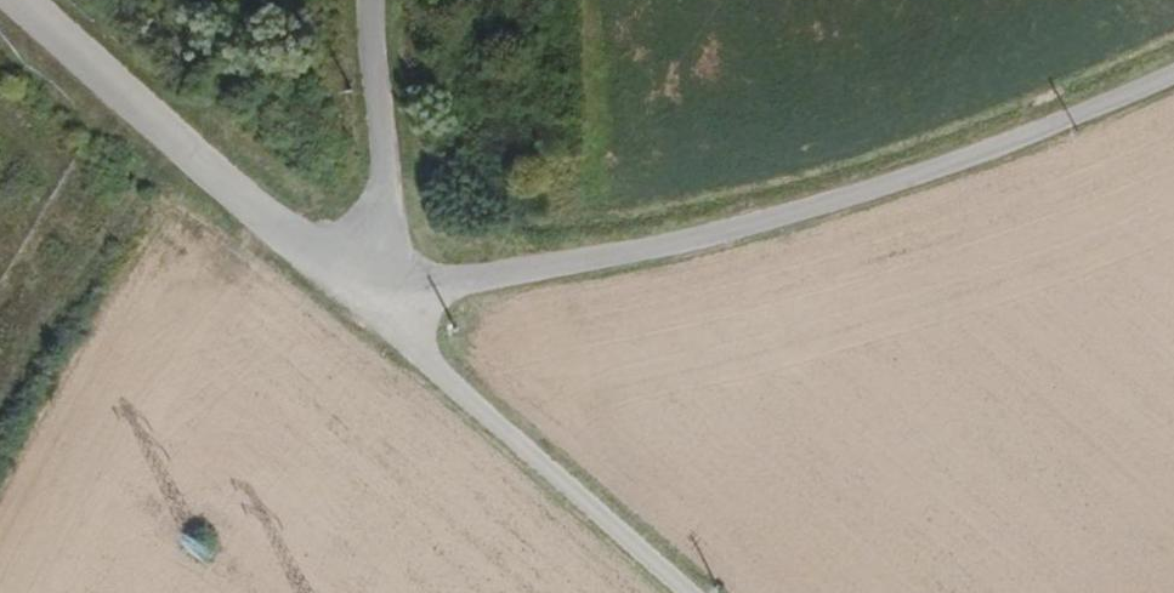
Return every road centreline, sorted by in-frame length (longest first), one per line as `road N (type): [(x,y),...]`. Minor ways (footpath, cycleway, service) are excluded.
road 1 (unclassified): [(1173,71),(892,182),(703,235),(549,269),(343,285)]
road 2 (unclassified): [(343,285),(690,592)]
road 3 (unclassified): [(20,0),(343,285)]
road 4 (track): [(112,238),(48,225),(48,160),(0,114)]

